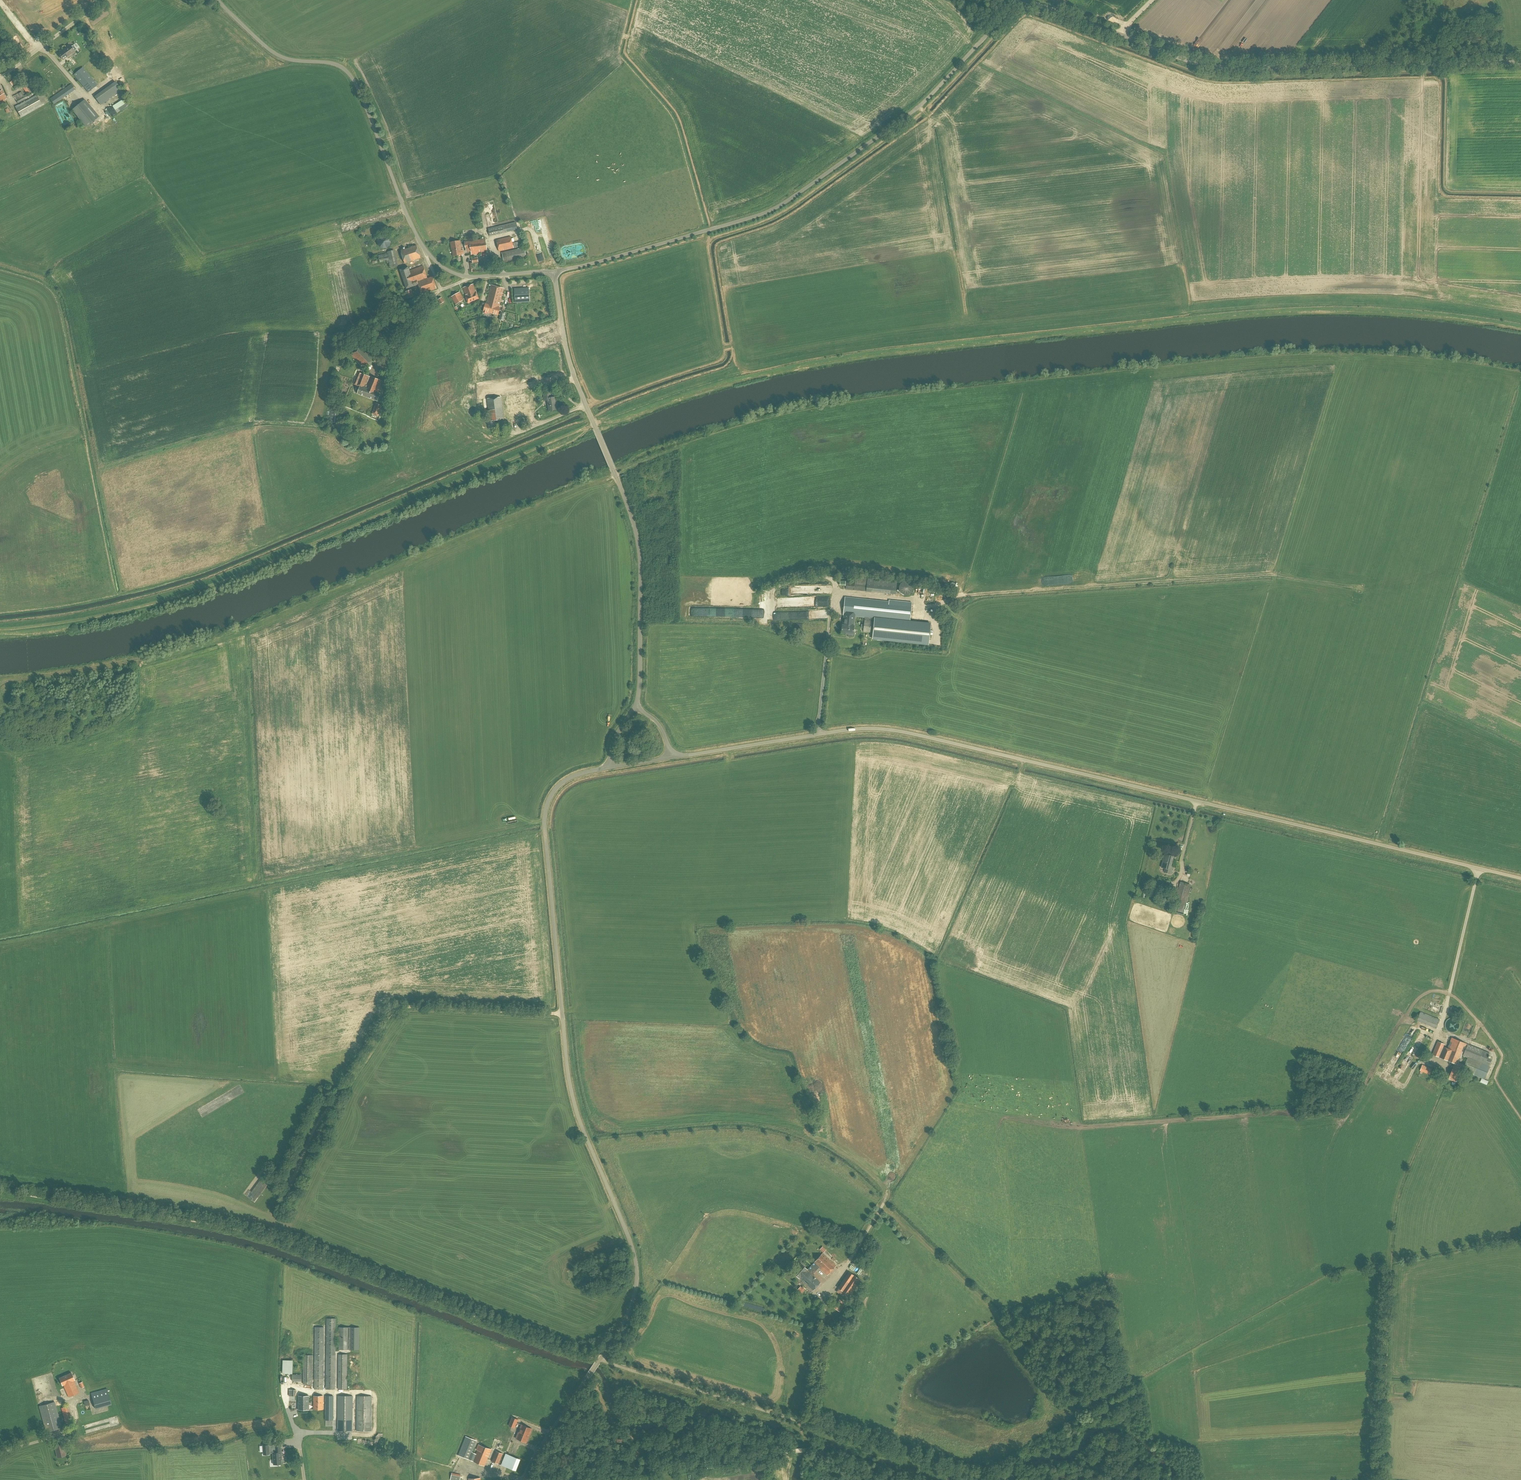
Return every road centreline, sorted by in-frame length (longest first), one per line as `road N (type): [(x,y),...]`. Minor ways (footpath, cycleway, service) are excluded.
road 1 (track): [(0,630),(124,611),(218,584),(594,425),(798,368),(1285,314),(1396,313),(1520,329)]
road 2 (unclassified): [(1520,878),(899,731),(849,729),(671,757)]
road 3 (unclassified): [(611,766),(561,784),(545,828),(571,1092),(634,1254),(633,1298),(602,1356)]
road 4 (track): [(1520,1117),(1495,1080),(1503,1055),(1460,1001),(1441,991),(1423,995),(1399,1022),(1348,1112),(1081,1127)]
road 5 (unclassified): [(555,271),(778,207),(927,99),(1019,0)]
road 6 (unclassified): [(1520,62),(1219,67),(1024,0)]
road 7 (track): [(848,1261),(887,1198),(882,1185),(822,1141),(779,1124),(714,1118),(601,1129),(578,1021)]
road 8 (unclassified): [(637,708),(639,549),(571,371),(555,271)]
road 9 (track): [(927,613),(960,595),(1269,574),(1361,587)]
road 10 (track): [(1429,1057),(1446,1076),(1395,1199),(1378,1479)]
road 11 (unclassified): [(600,1359),(805,1420),(827,1286),(848,1261)]
road 12 (track): [(562,1014),(395,1010),(322,1117),(286,1194)]
road 13 (unclassified): [(423,248),(349,72),(281,56),(218,0)]
road 14 (track): [(882,1206),(993,1311),(1056,1404)]
road 15 (track): [(678,448),(451,542)]
road 16 (track): [(557,1479),(795,1451)]
road 17 (unclassified): [(524,1479),(600,1359)]
road 18 (track): [(0,686),(137,665)]
road 19 (track): [(1478,868),(1449,994)]
road 20 (unclassified): [(0,78),(100,0)]

